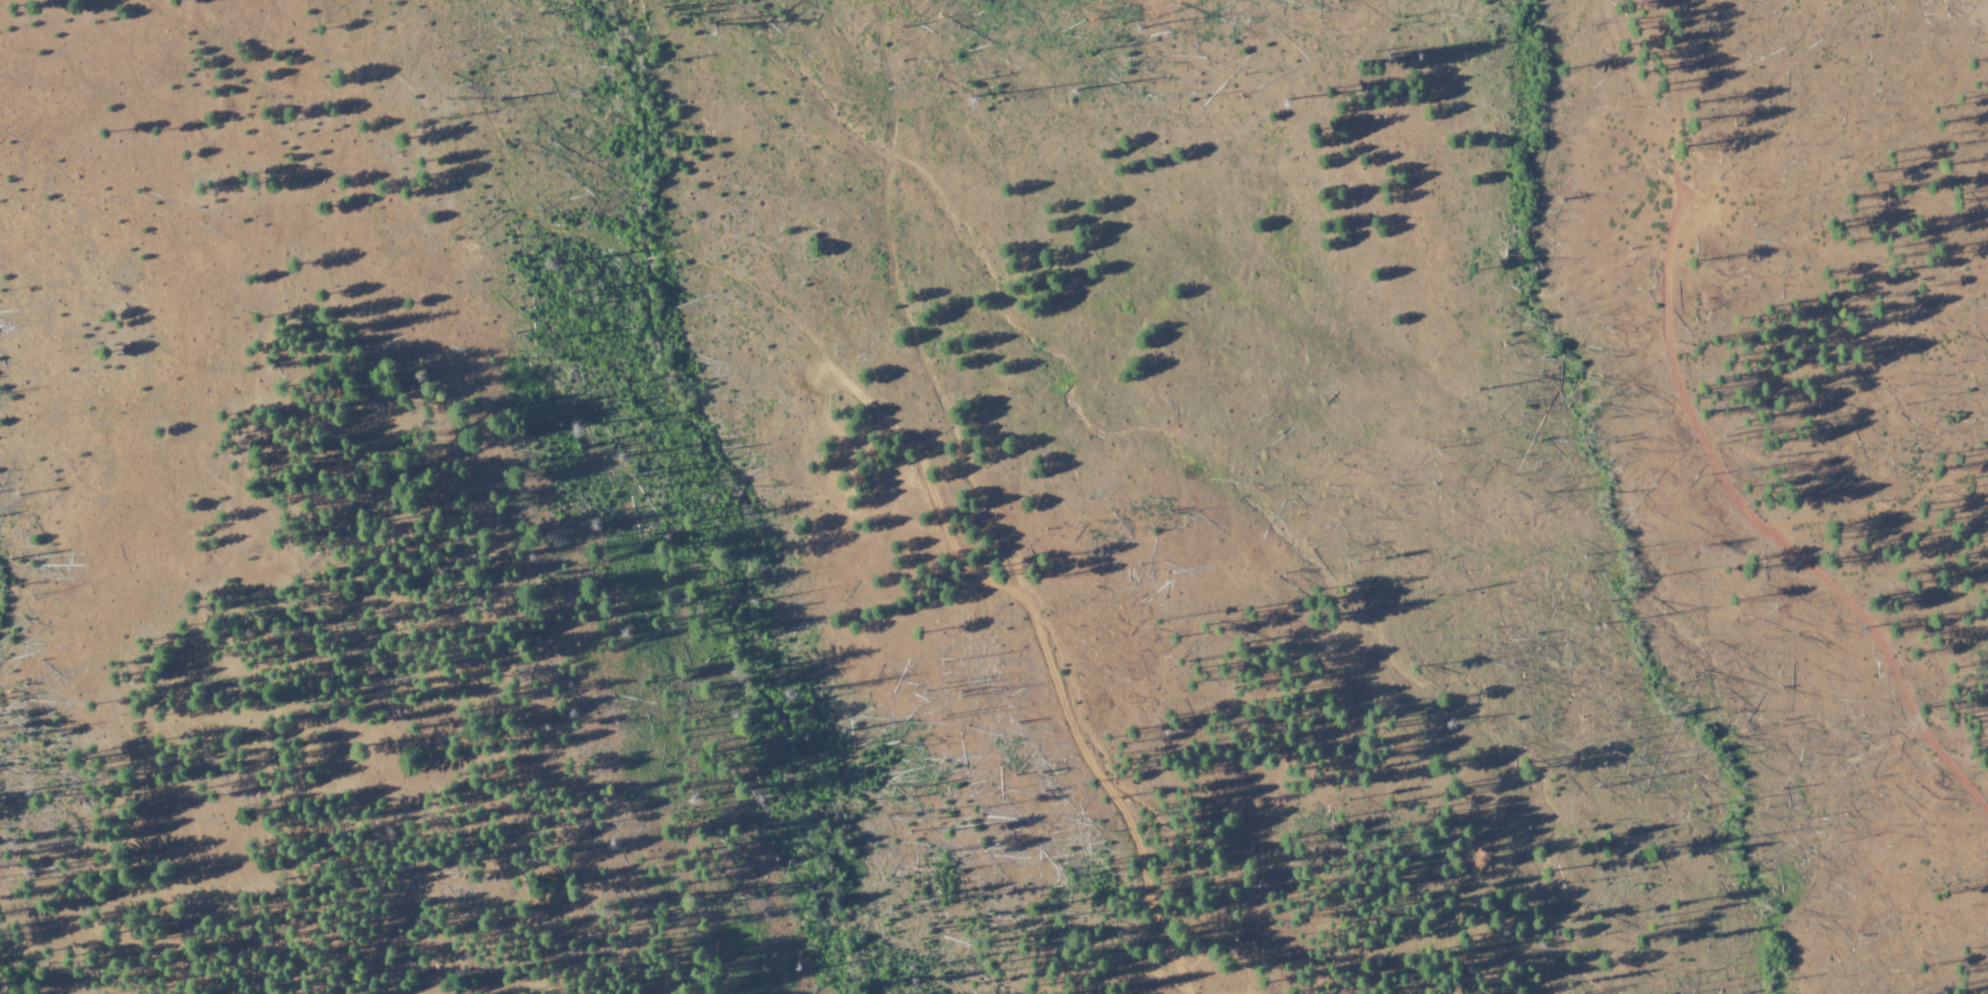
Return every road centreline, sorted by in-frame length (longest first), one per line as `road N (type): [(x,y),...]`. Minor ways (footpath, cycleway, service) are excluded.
road 1 (track): [(1987,811),(1929,732),(1855,595),(1738,506),(1682,393),(1665,325),(1675,213),(1686,194),(1678,172)]
road 2 (track): [(1192,993),(1196,978),(1026,557)]

